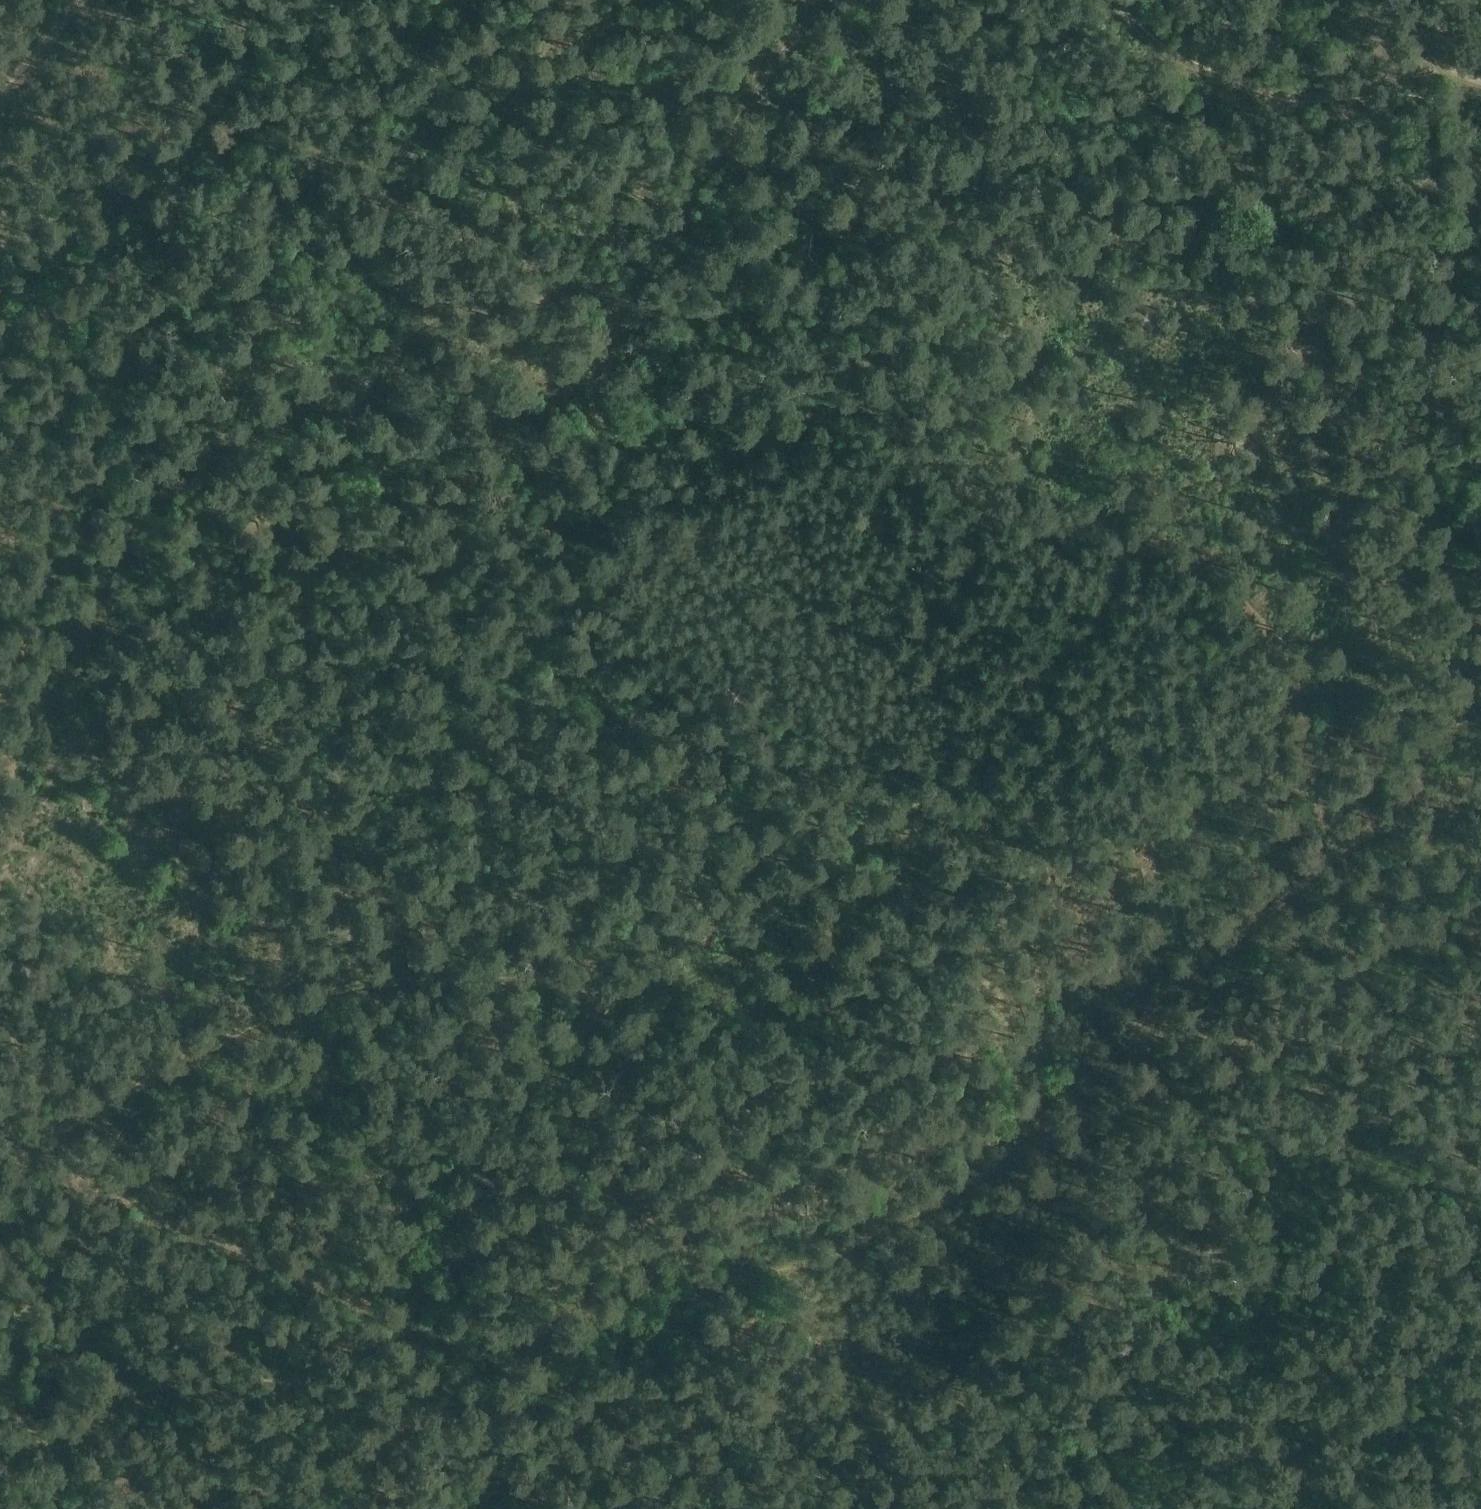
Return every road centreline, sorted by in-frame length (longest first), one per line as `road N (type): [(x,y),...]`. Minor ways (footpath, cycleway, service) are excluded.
road 1 (track): [(729,1508),(698,1471),(567,1381),(481,1353),(0,1145)]
road 2 (track): [(1480,82),(1438,73),(1316,94),(1236,89),(1183,61),(1113,0)]
road 3 (track): [(1354,840),(1480,808)]
road 4 (track): [(0,89),(82,0)]

